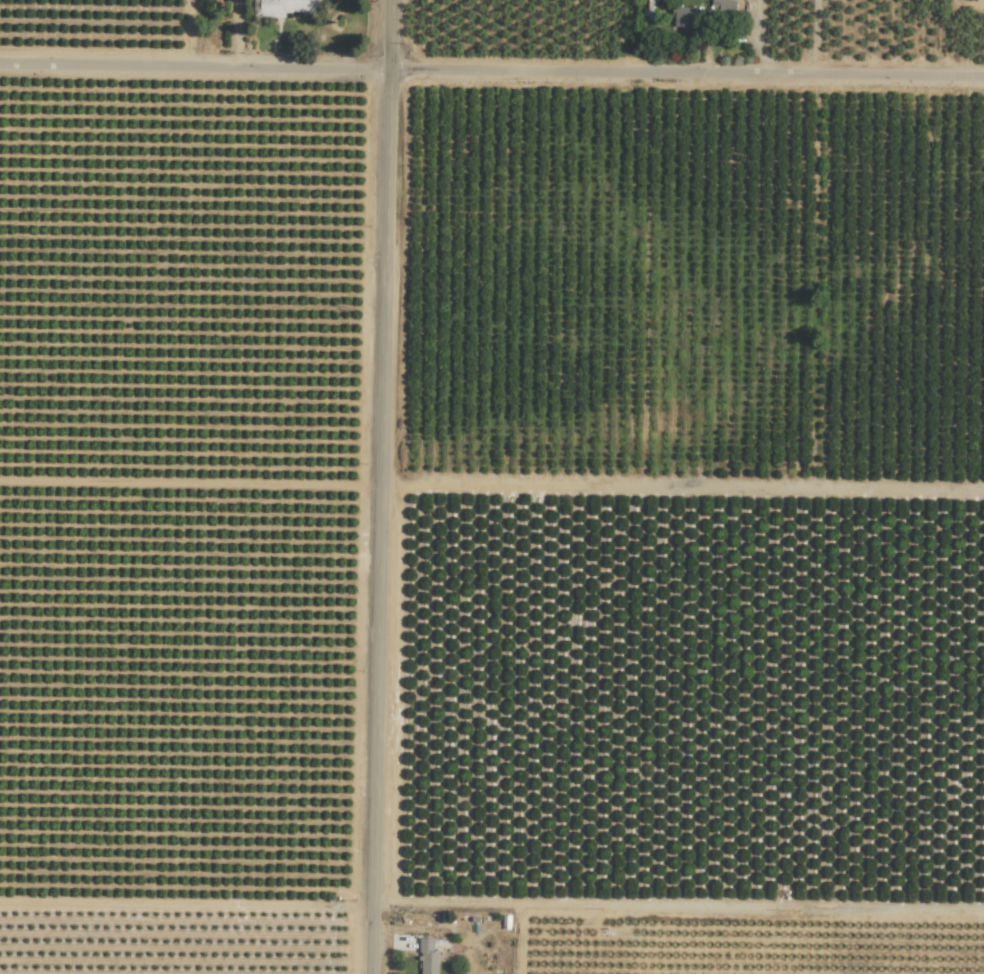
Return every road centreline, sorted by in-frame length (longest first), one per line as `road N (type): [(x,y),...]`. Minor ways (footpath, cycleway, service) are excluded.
road 1 (residential): [(0,65),(983,77)]
road 2 (residential): [(373,973),(390,0)]

